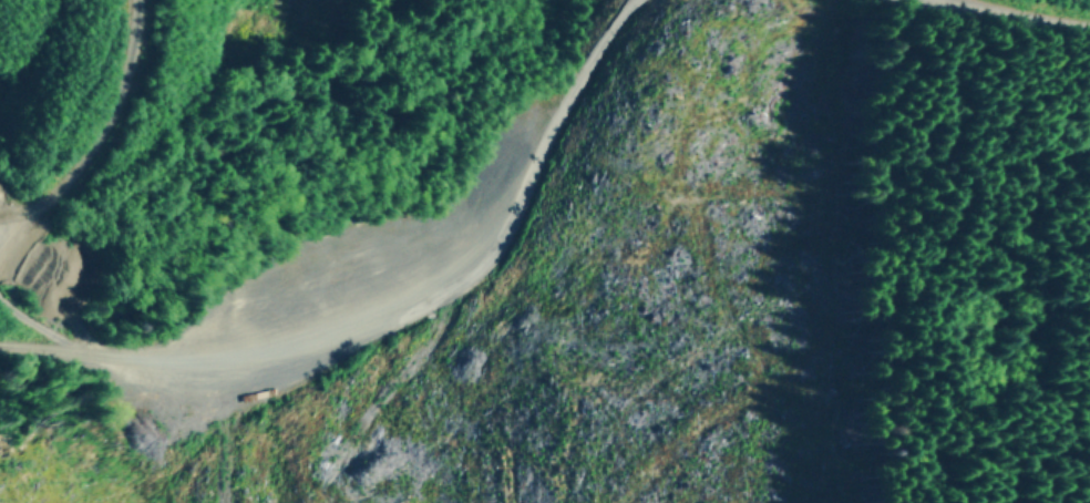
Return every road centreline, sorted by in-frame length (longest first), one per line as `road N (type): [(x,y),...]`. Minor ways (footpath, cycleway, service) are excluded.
road 1 (track): [(651,0),(490,250),(428,302),(301,373),(236,380),(0,344)]
road 2 (track): [(0,219),(32,212),(96,143),(133,27),(129,0)]
road 3 (track): [(1089,24),(938,0)]

